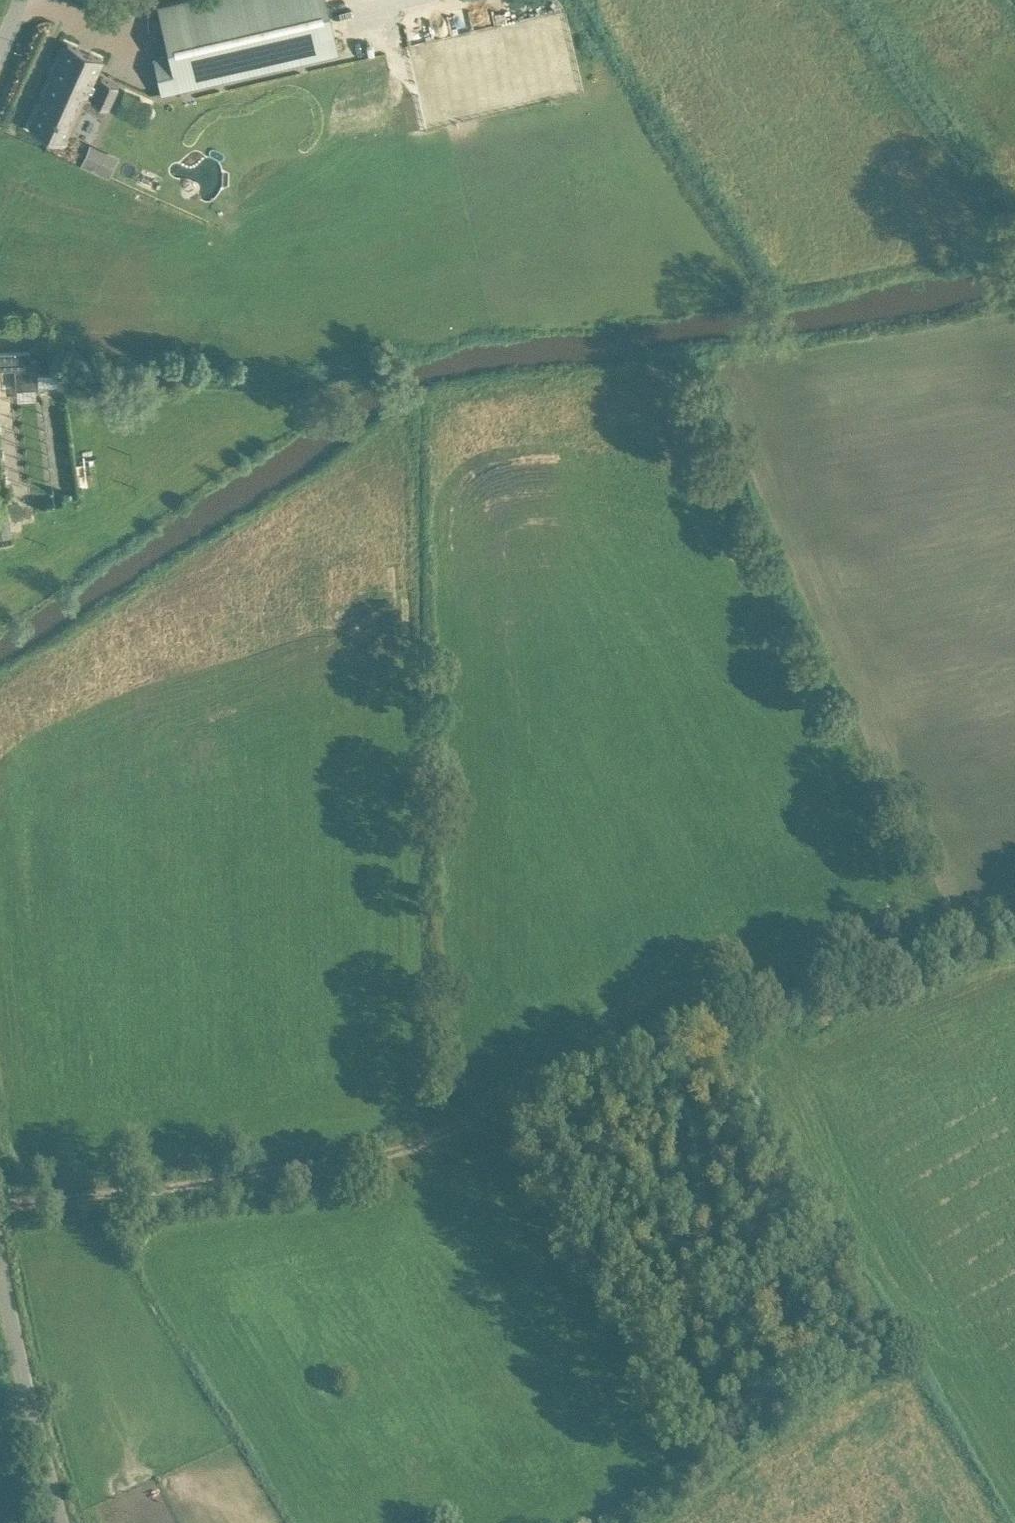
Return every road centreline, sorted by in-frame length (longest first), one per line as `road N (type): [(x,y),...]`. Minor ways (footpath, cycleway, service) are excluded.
road 1 (track): [(0,1214),(292,1172),(428,1139),(1014,896)]
road 2 (unclassified): [(62,1522),(0,1261)]

